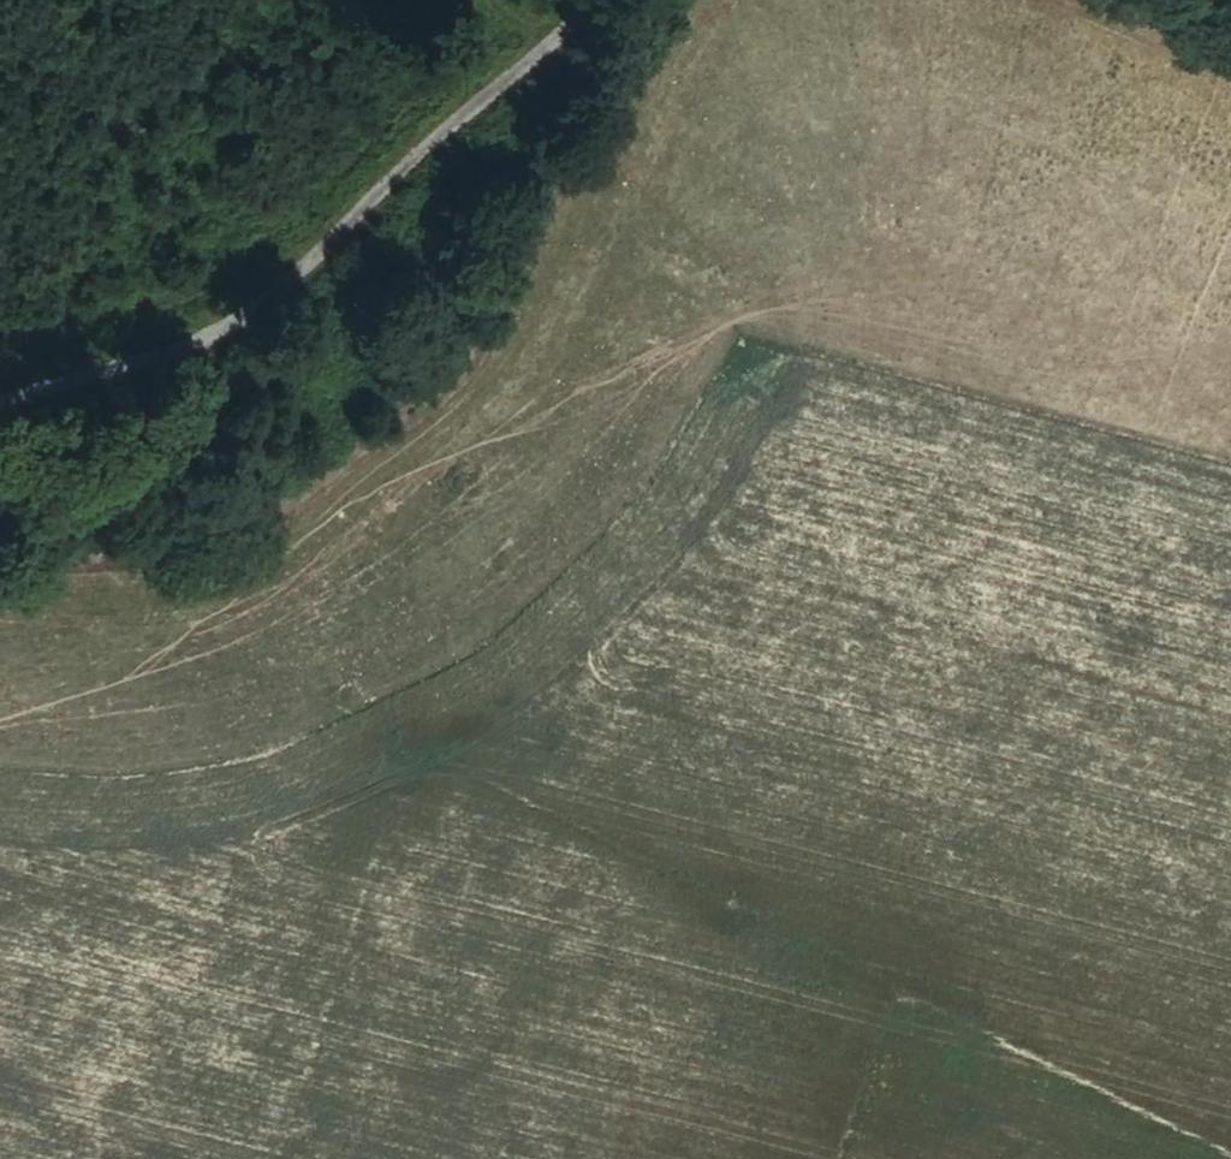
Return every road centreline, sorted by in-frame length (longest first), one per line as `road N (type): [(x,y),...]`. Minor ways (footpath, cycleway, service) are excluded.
road 1 (track): [(0,404),(229,319),(341,237),(389,182),(599,0)]

